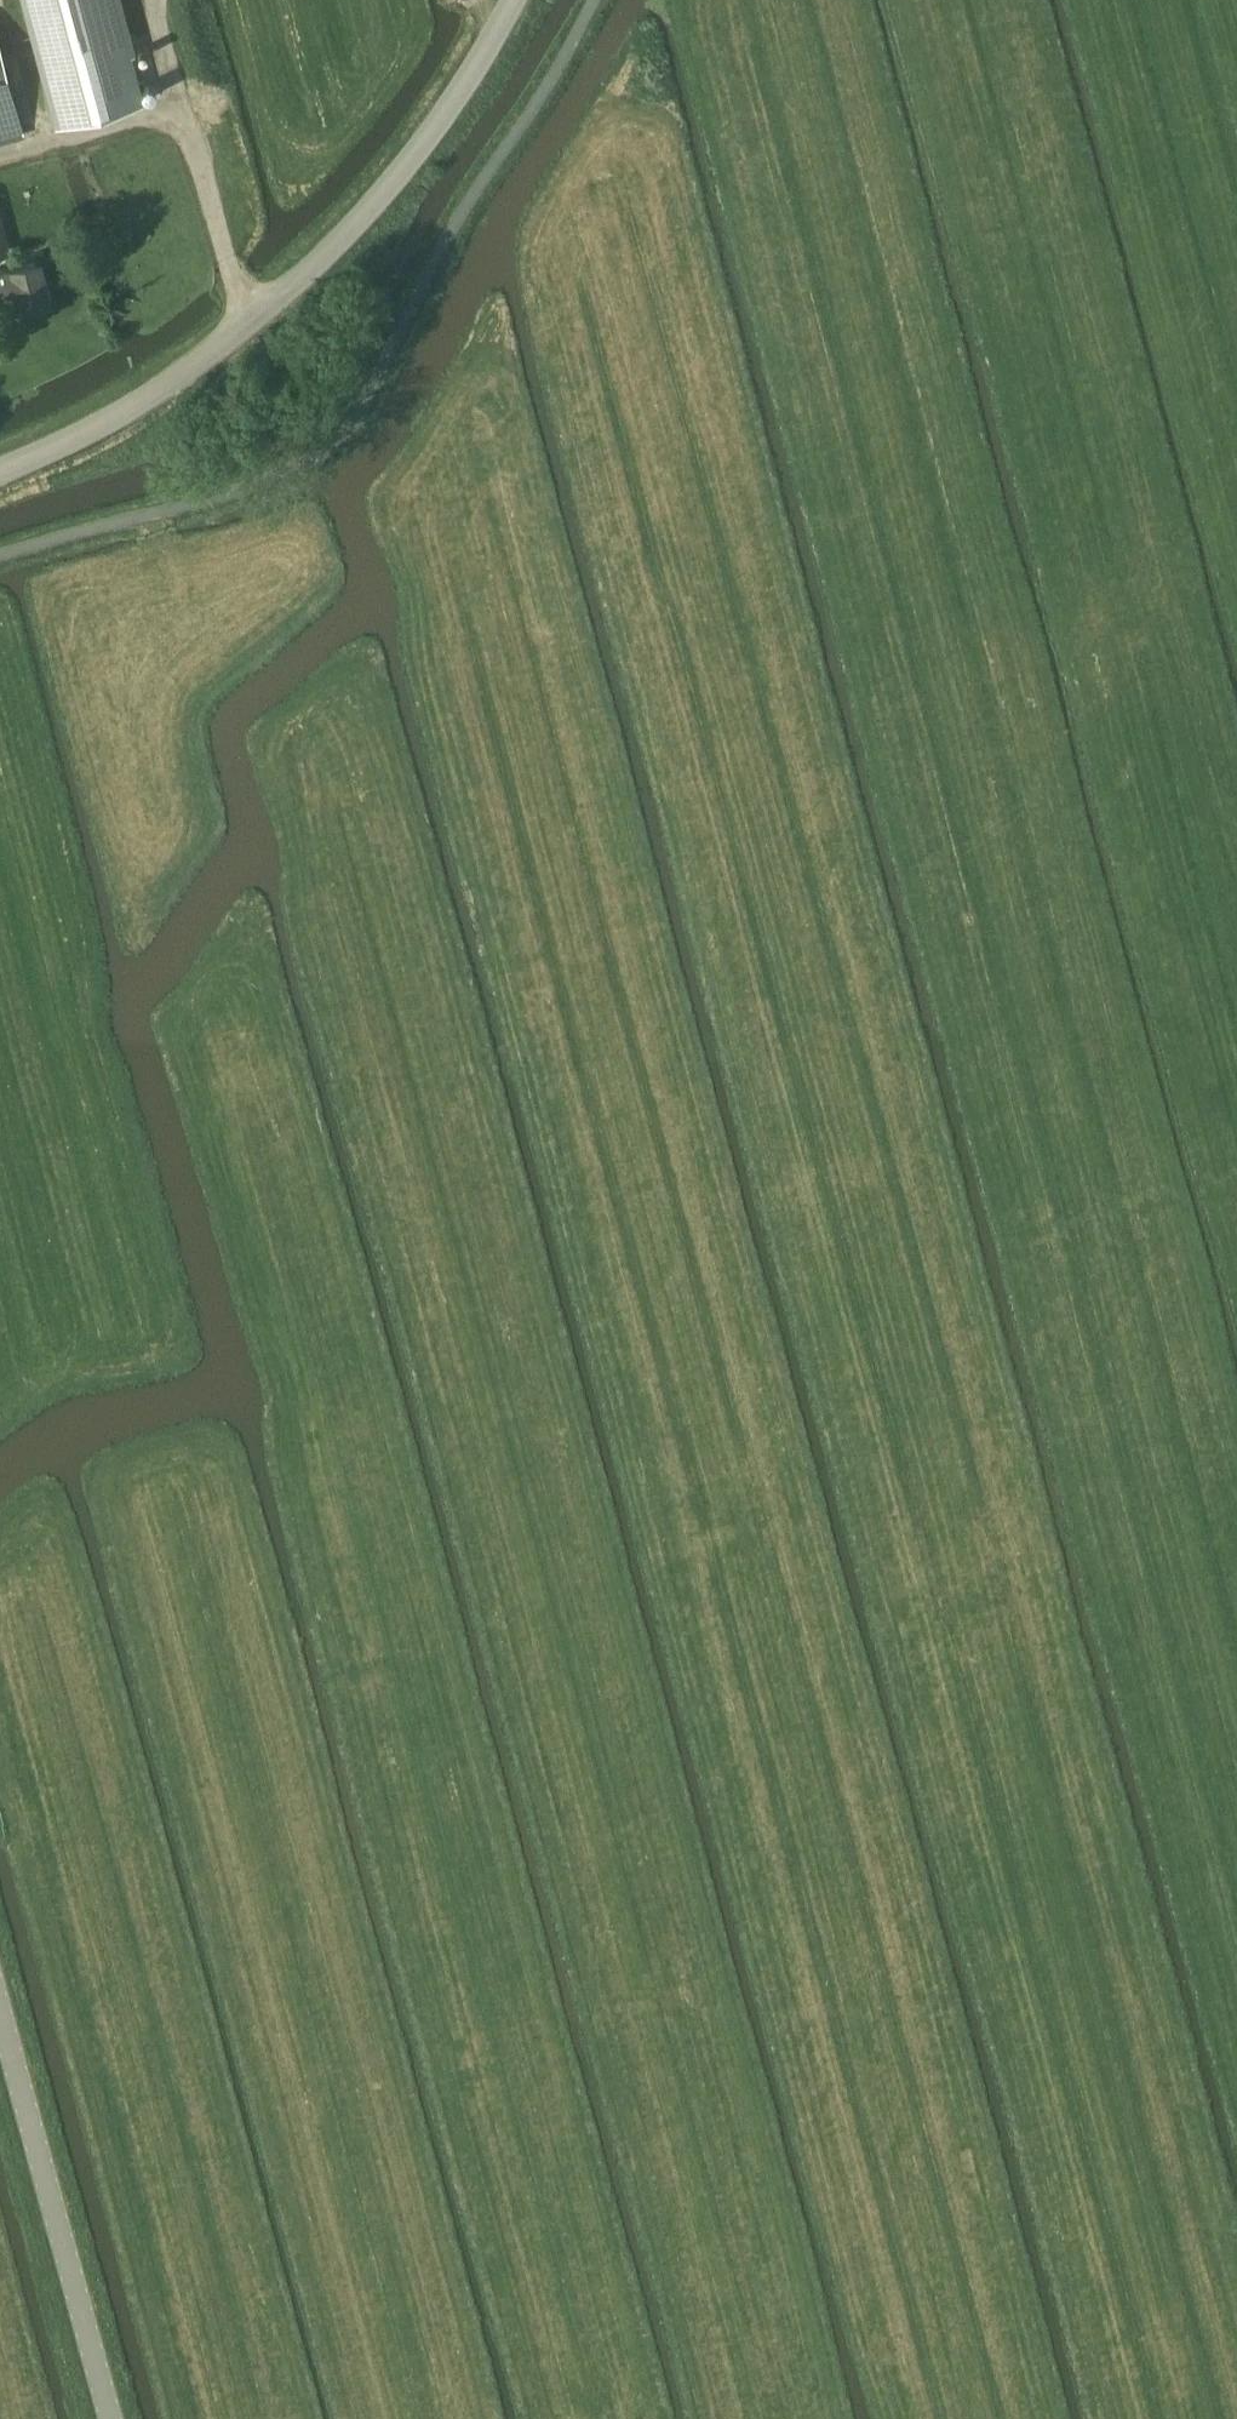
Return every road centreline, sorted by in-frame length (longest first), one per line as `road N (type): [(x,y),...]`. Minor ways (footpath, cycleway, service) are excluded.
road 1 (unclassified): [(0,471),(154,391),(252,323),(382,196),(473,76),(512,0)]
road 2 (unclassified): [(109,2418),(0,2019)]

